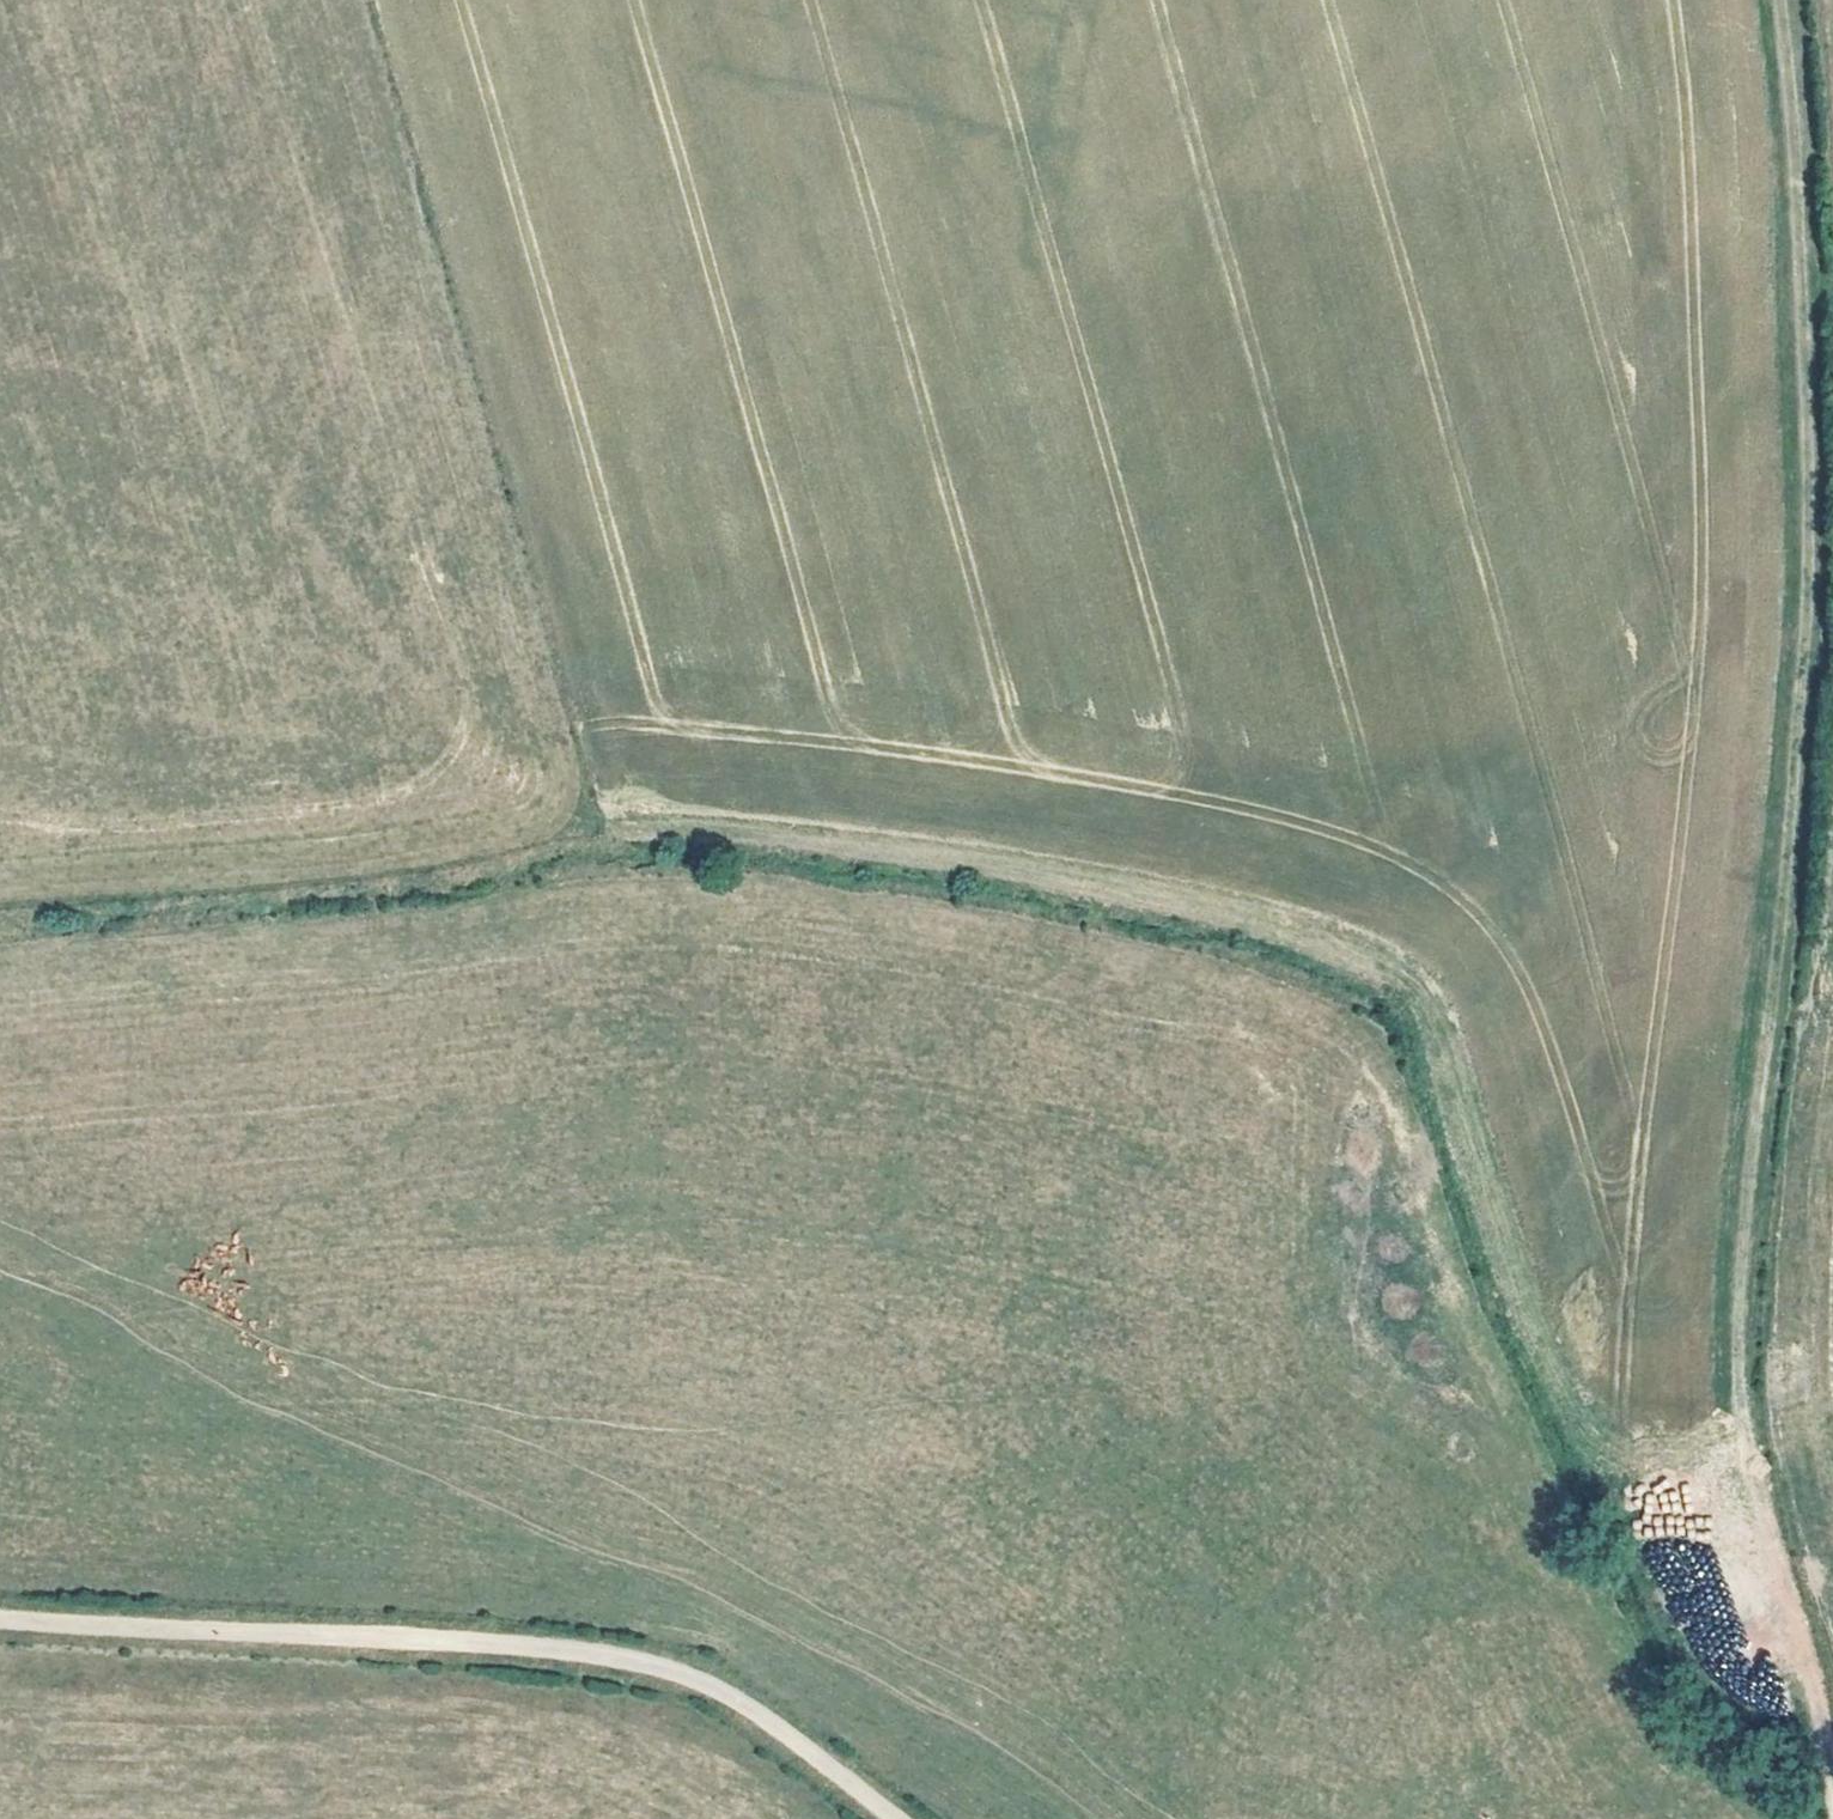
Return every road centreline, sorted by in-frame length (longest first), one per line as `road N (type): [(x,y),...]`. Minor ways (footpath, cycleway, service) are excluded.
road 1 (track): [(1832,1807),(1829,1728),(1765,1489),(1740,1280),(1789,695),(1808,159),(1788,0)]
road 2 (track): [(900,1818),(711,1685),(618,1655),(390,1635),(0,1618)]

